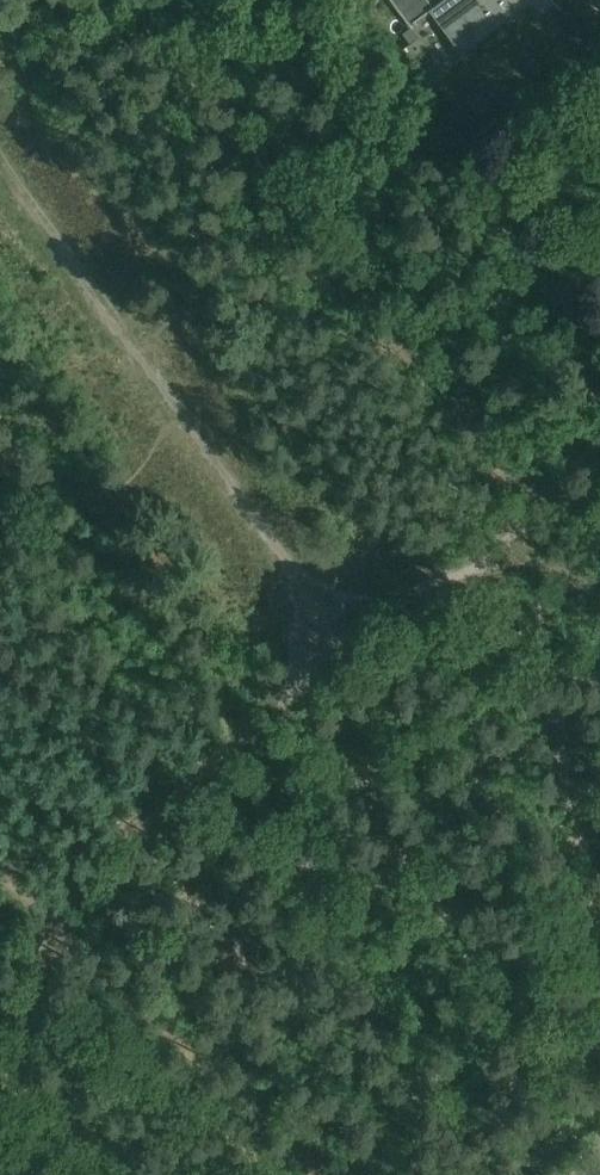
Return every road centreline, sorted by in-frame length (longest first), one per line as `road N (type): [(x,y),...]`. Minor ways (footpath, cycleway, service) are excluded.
road 1 (track): [(0,875),(76,954),(331,1174)]
road 2 (track): [(328,246),(138,0)]

